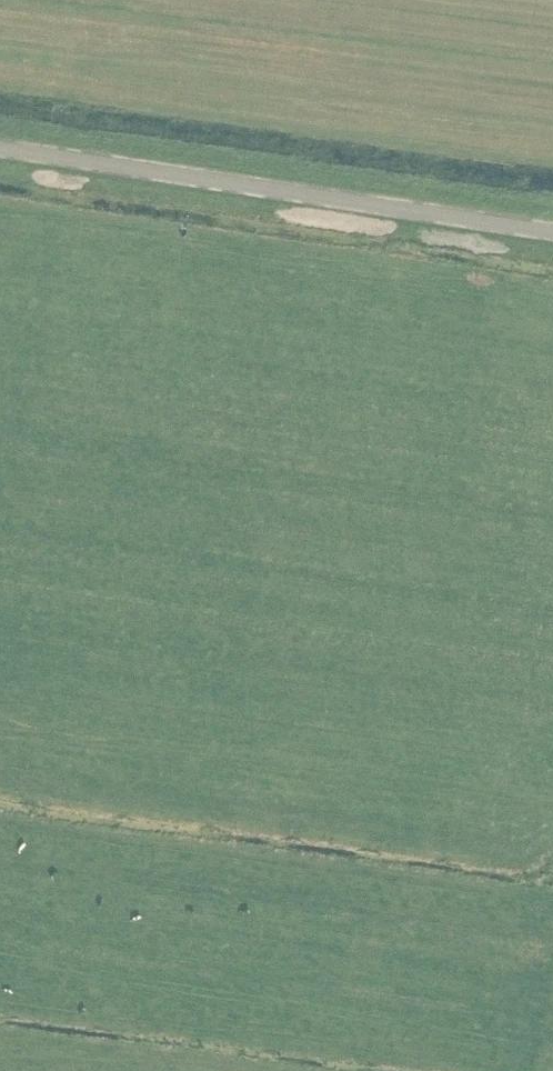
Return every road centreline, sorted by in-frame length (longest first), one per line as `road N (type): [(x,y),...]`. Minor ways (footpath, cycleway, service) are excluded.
road 1 (tertiary): [(552,239),(0,152)]

